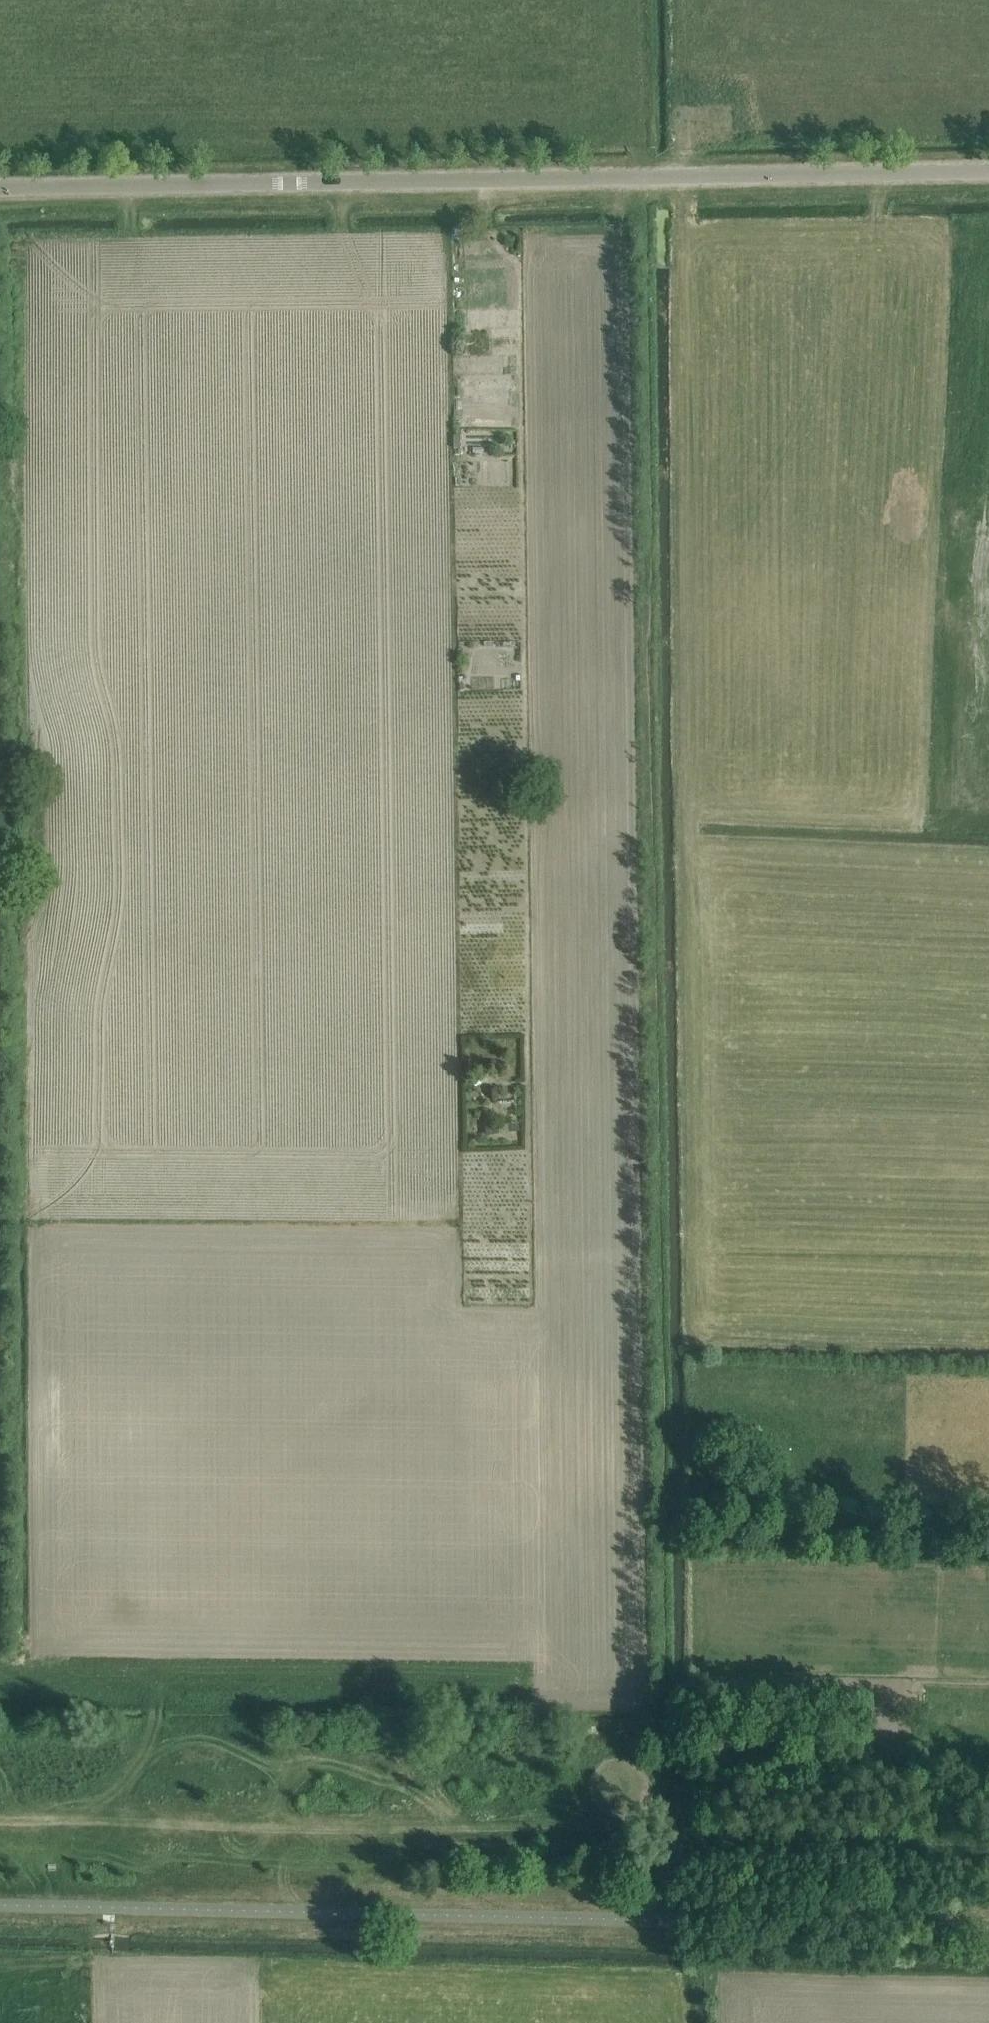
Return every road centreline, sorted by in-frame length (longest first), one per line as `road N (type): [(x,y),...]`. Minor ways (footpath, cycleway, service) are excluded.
road 1 (unclassified): [(988,171),(0,187)]
road 2 (track): [(664,1825),(543,1831),(0,1825)]

